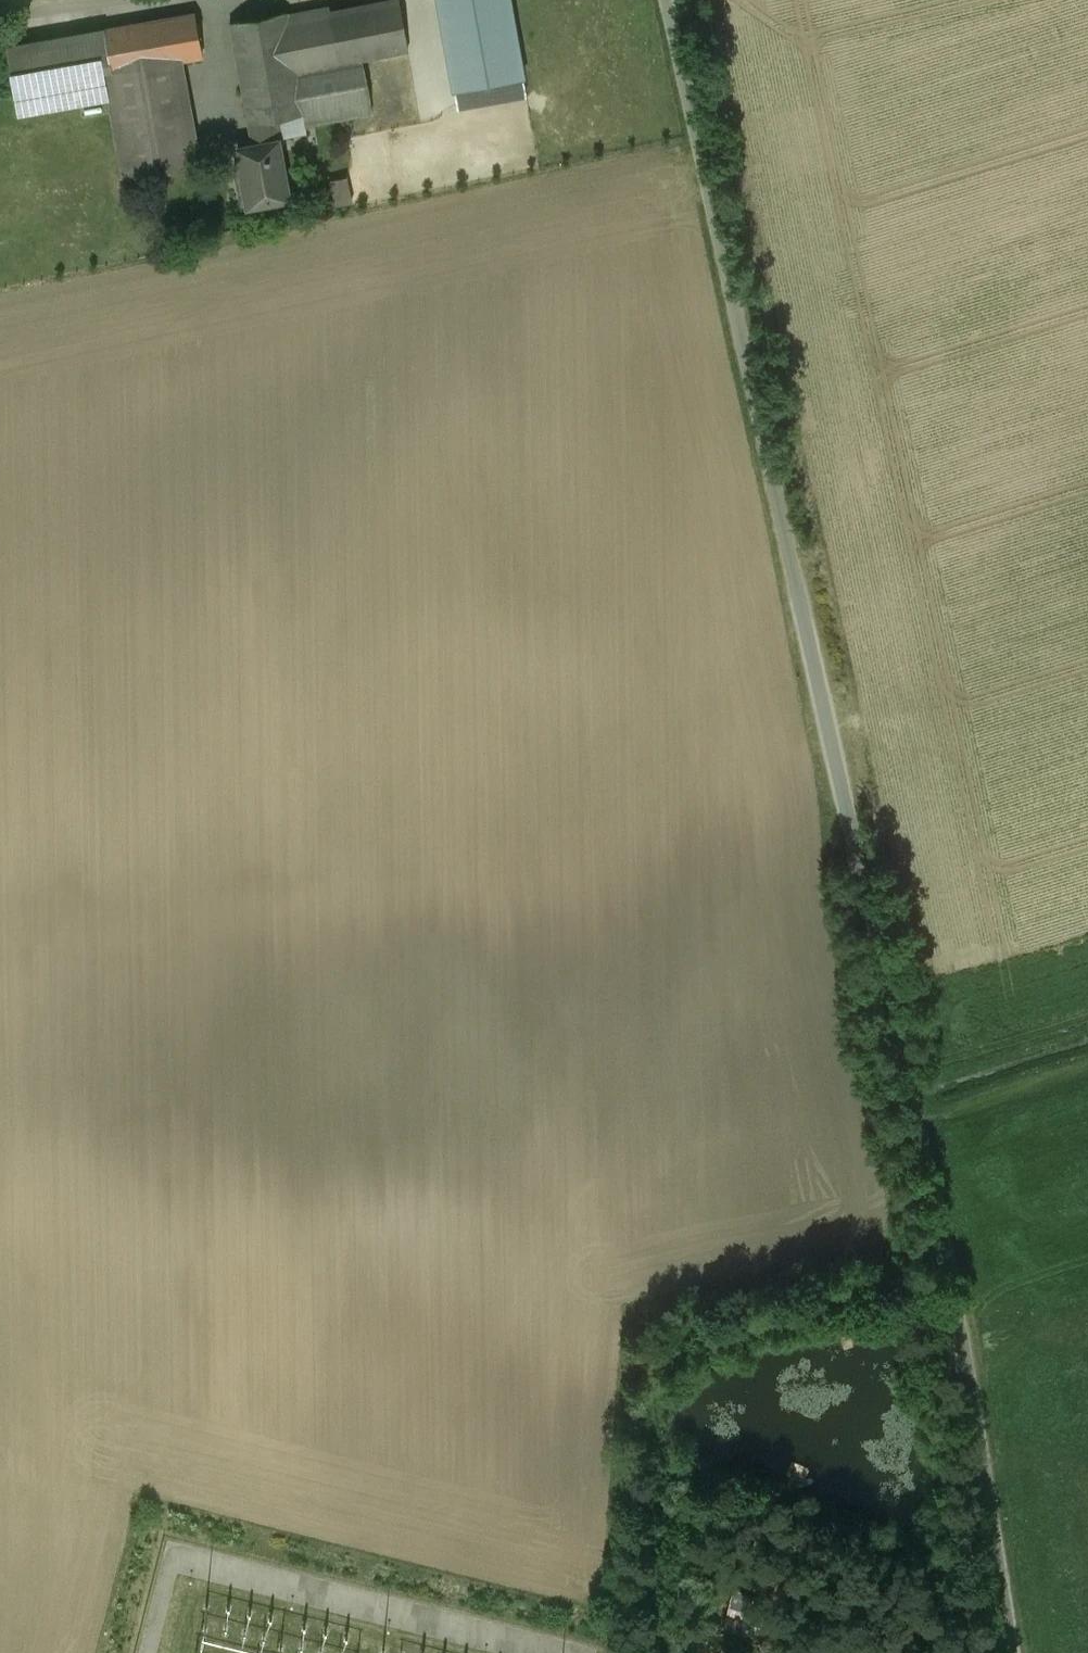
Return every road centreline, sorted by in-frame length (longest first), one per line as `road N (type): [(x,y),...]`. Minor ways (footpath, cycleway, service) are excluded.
road 1 (unclassified): [(670,0),(972,1362),(1015,1652)]

